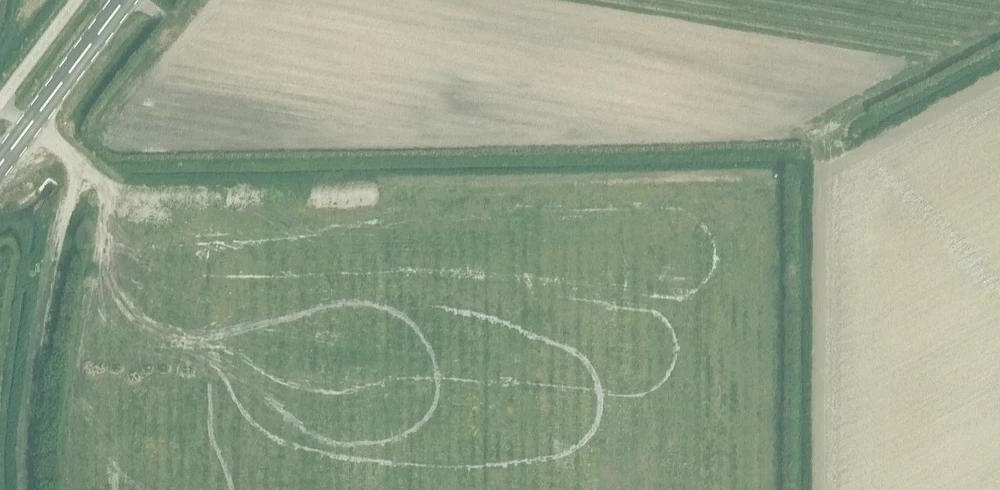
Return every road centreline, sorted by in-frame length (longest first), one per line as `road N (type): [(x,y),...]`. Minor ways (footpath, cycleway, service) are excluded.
road 1 (track): [(34,489),(41,379),(77,175),(60,146),(4,102)]
road 2 (secondary): [(0,167),(127,0)]

